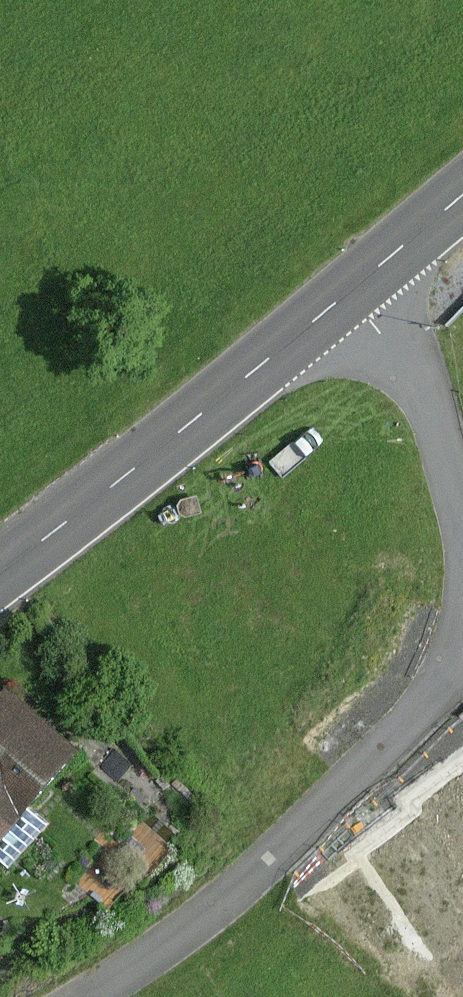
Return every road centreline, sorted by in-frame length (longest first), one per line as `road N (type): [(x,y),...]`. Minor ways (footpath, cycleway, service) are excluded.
road 1 (unclassified): [(462,651),(263,862),(83,996)]
road 2 (primary): [(350,294),(0,575)]
road 3 (unclassified): [(350,294),(424,407),(462,531)]
road 4 (primary): [(462,198),(350,294)]

